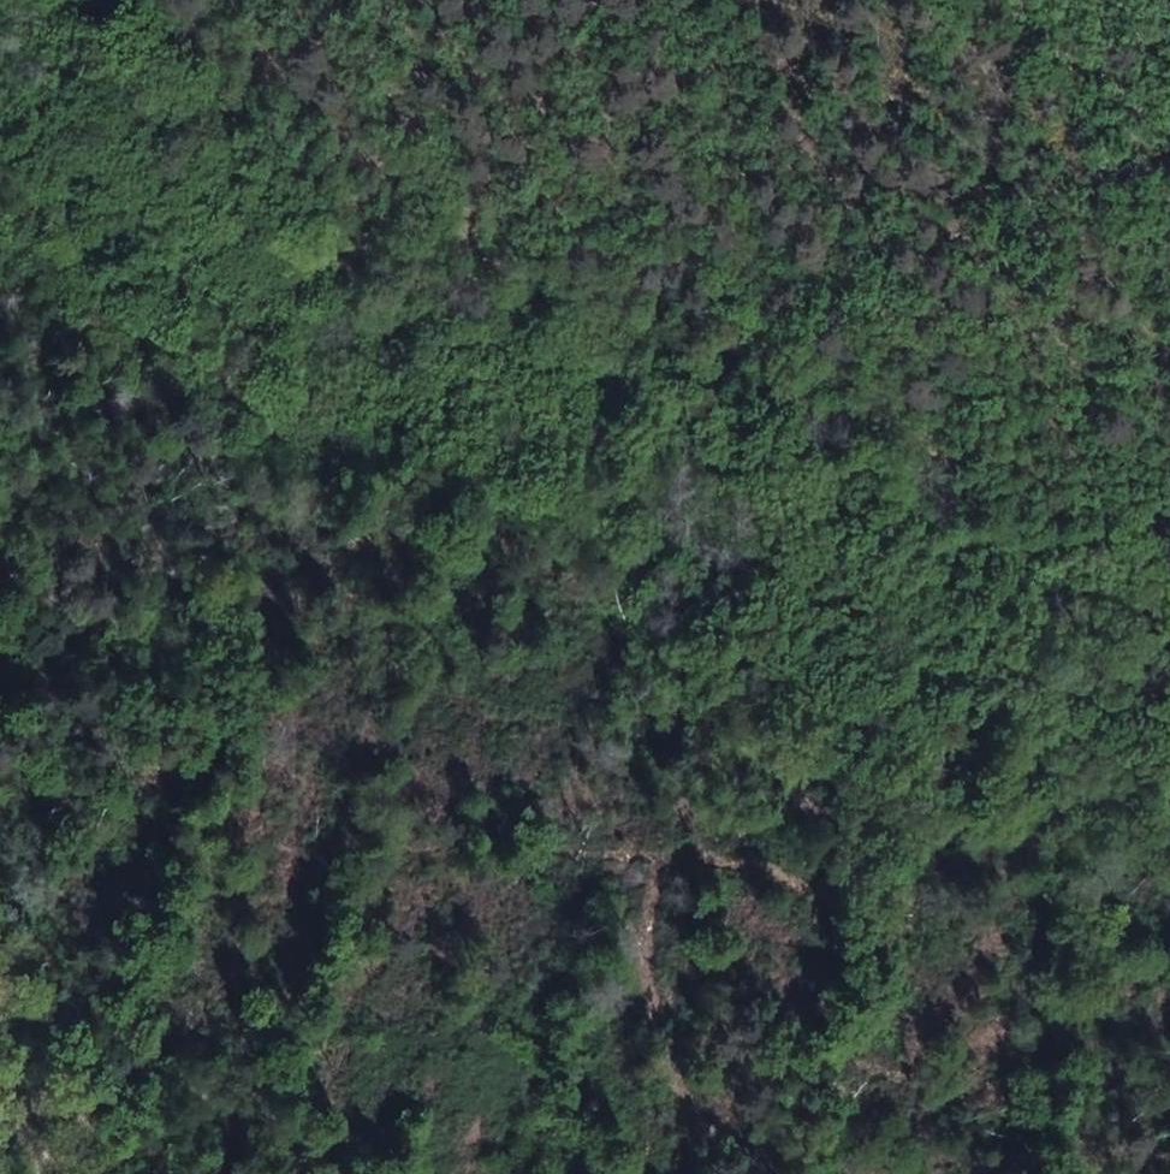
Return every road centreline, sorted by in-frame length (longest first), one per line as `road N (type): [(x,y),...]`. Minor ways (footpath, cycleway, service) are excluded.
road 1 (track): [(0,161),(128,323),(193,382),(319,454),(559,522),(697,640),(997,799),(1169,818)]

